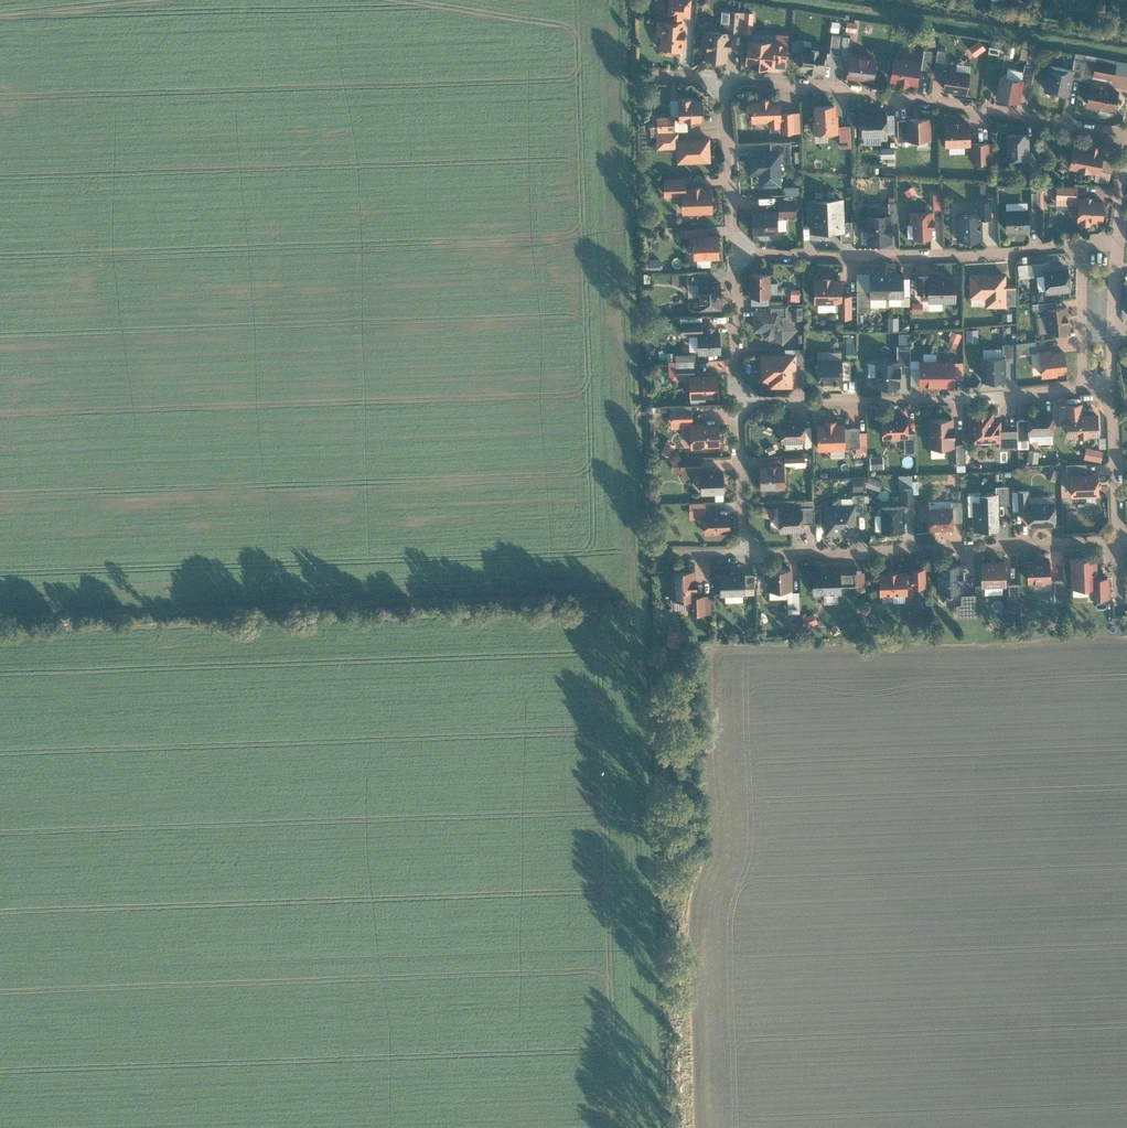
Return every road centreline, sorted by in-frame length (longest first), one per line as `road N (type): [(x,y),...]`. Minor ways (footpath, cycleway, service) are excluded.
road 1 (residential): [(719,80),(896,96),(1126,133)]
road 2 (residential): [(747,555),(1117,542)]
road 3 (residential): [(736,253),(905,258),(1082,244)]
road 4 (residential): [(740,401),(1081,388)]
road 5 (residential): [(719,80),(736,253)]
road 6 (residential): [(740,401),(747,555)]
road 7 (residential): [(1114,388),(1117,542)]
road 8 (residential): [(736,253),(740,401)]
road 9 (residential): [(1082,244),(1081,388)]

